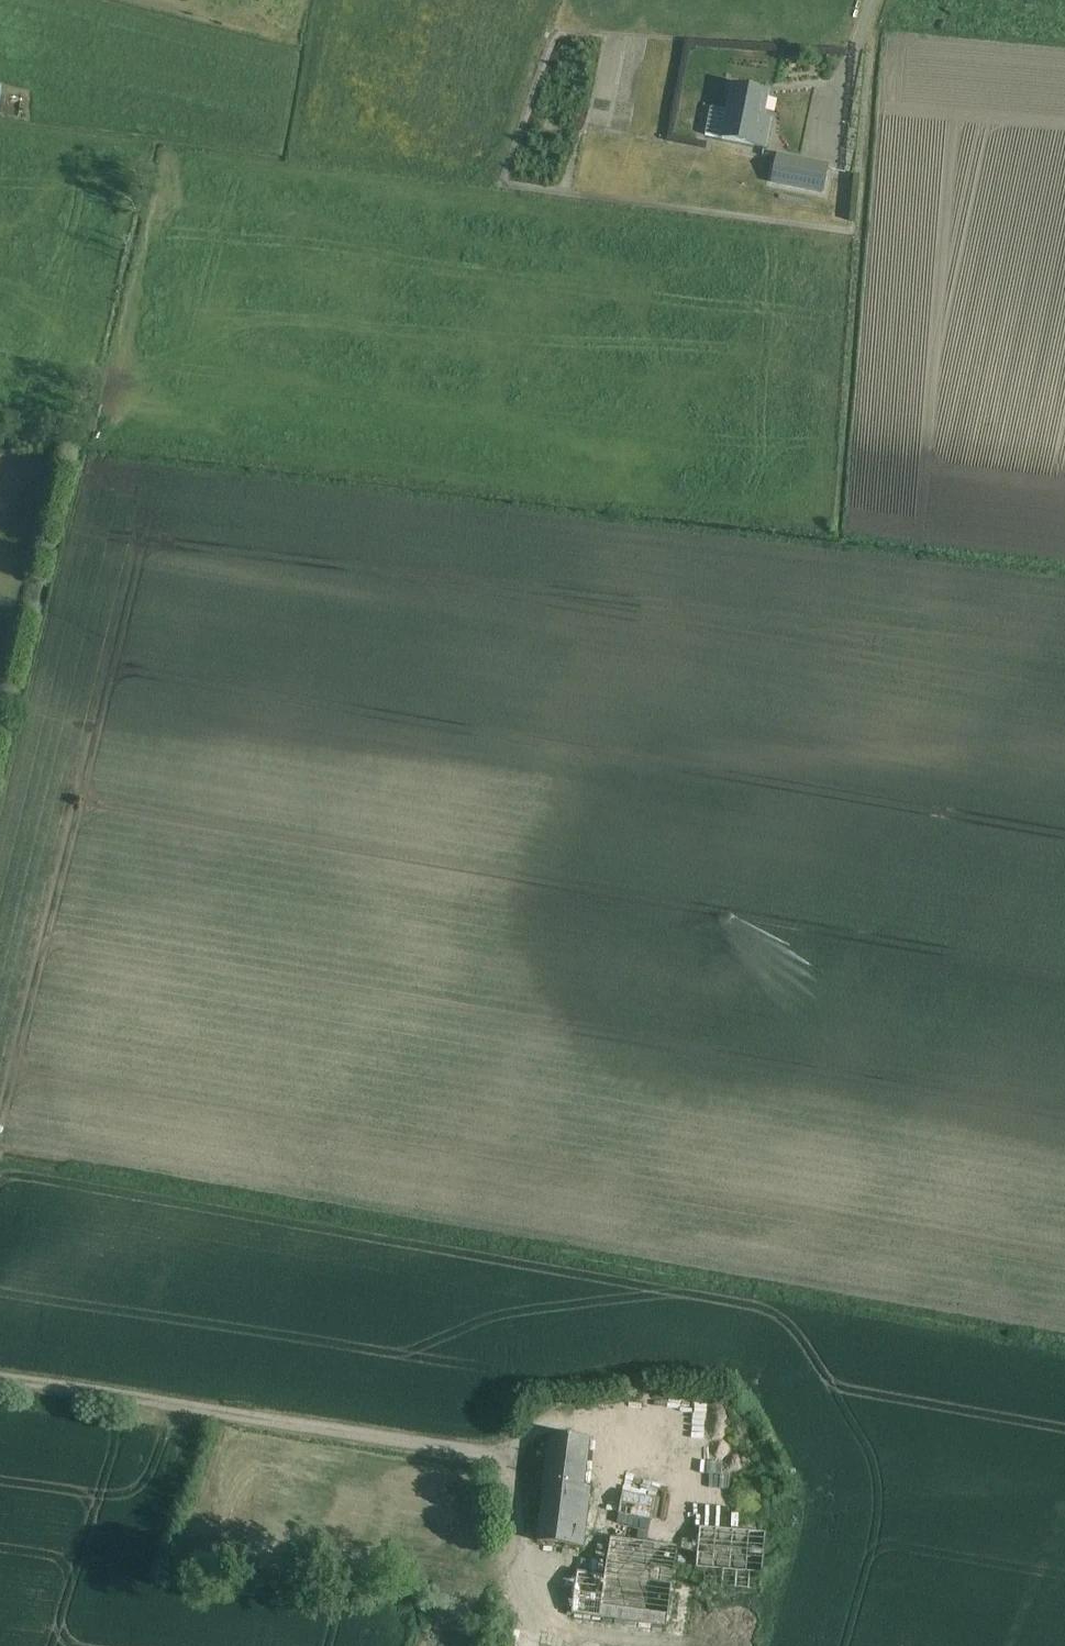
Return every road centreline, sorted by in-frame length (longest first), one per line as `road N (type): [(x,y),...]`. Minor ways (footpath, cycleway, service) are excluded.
road 1 (residential): [(0,1377),(476,1458)]

